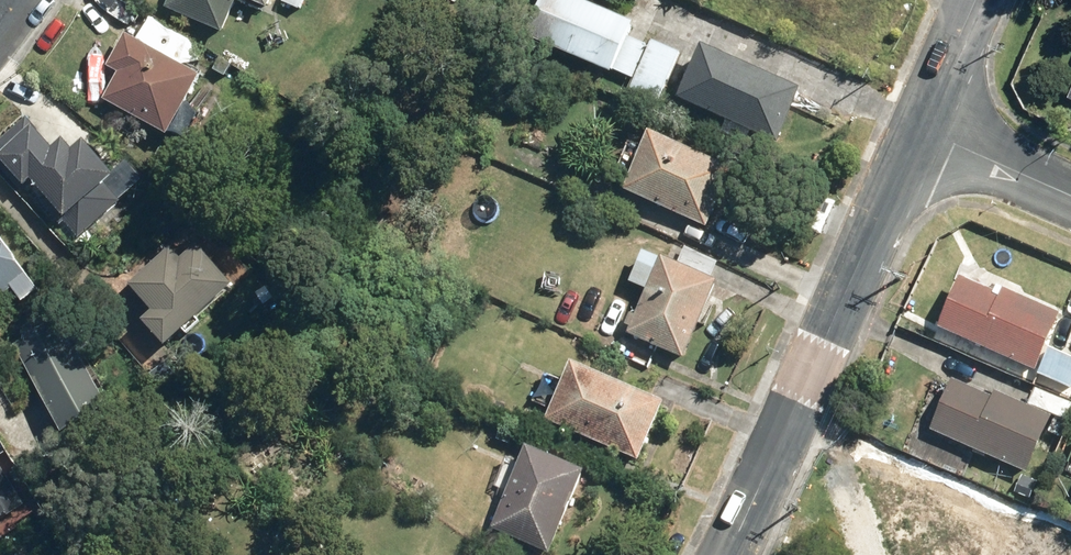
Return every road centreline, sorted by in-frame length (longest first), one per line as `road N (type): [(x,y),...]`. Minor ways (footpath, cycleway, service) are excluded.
road 1 (tertiary): [(732,554),(924,128)]
road 2 (residential): [(924,128),(1070,194)]
road 3 (tertiary): [(924,128),(980,0)]

